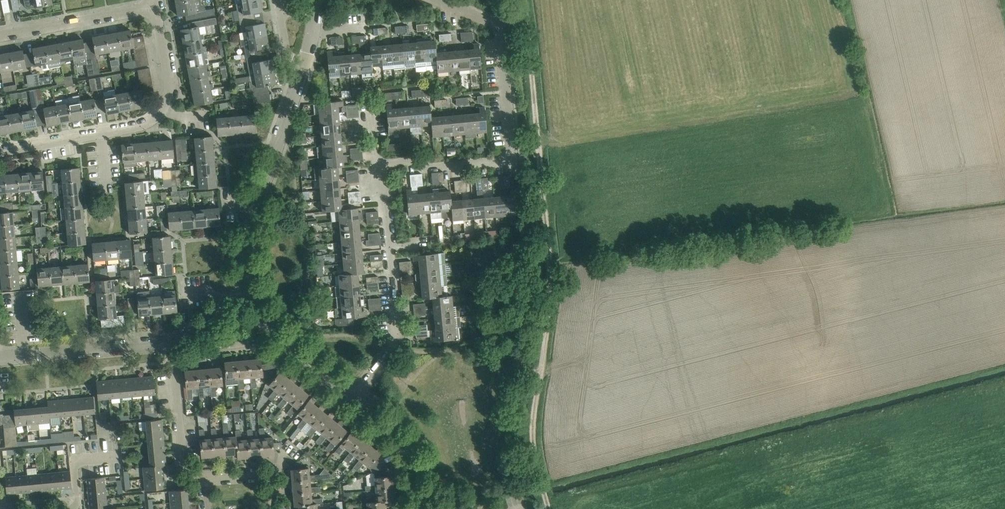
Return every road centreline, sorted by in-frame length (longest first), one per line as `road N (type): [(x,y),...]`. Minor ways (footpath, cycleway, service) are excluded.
road 1 (track): [(524,0),(551,275),(535,424),(547,508)]
road 2 (residential): [(376,165),(508,158),(499,29),(436,0)]
road 3 (residential): [(352,399),(394,347),(376,165)]
road 4 (residential): [(250,293),(243,240),(306,59)]
road 5 (residential): [(0,358),(172,342)]
road 6 (residential): [(101,133),(151,120),(167,98),(154,7)]
road 7 (residential): [(0,36),(154,7)]
road 8 (residential): [(204,482),(183,463),(172,342)]
road 9 (residential): [(352,399),(280,341),(250,293)]
road 10 (residential): [(419,508),(405,444),(352,399)]

